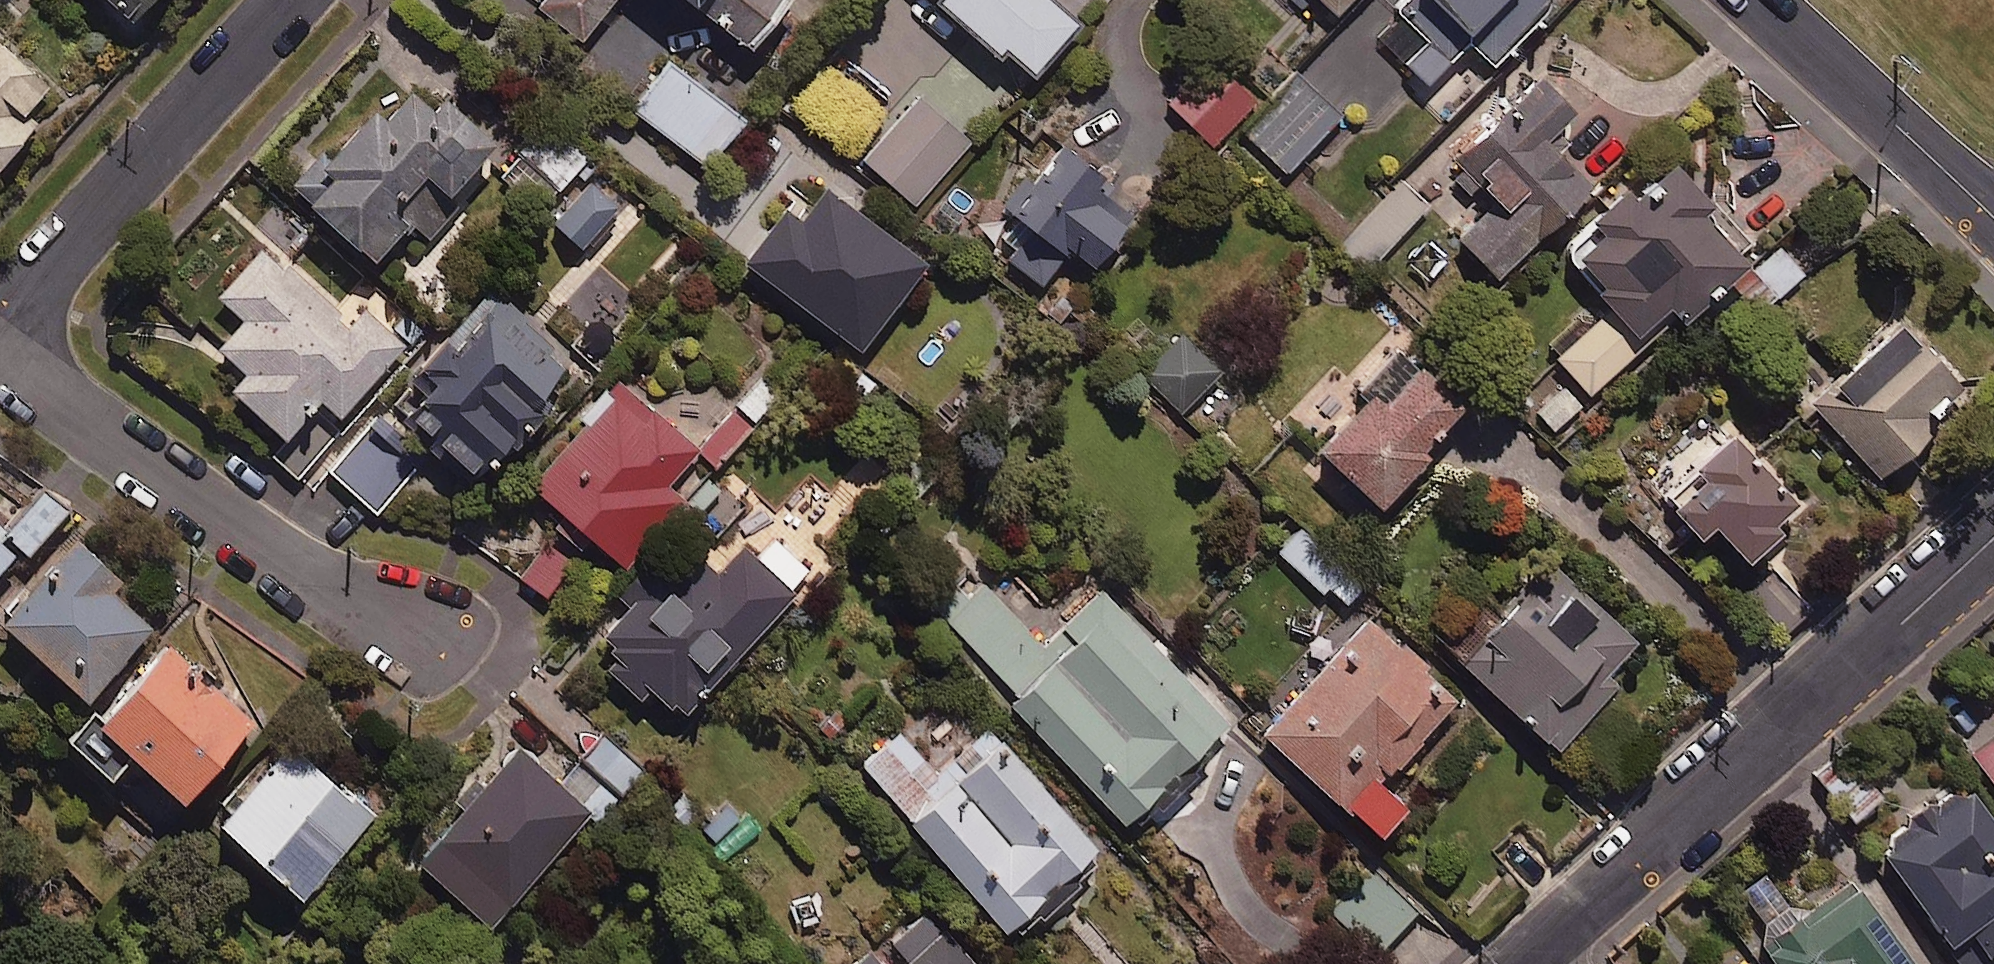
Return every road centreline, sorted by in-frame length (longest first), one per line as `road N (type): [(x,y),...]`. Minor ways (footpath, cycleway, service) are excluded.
road 1 (residential): [(1993,527),(1537,956)]
road 2 (residential): [(423,649),(0,344)]
road 3 (residential): [(0,322),(289,0)]
road 4 (tertiary): [(1993,229),(1750,0)]

